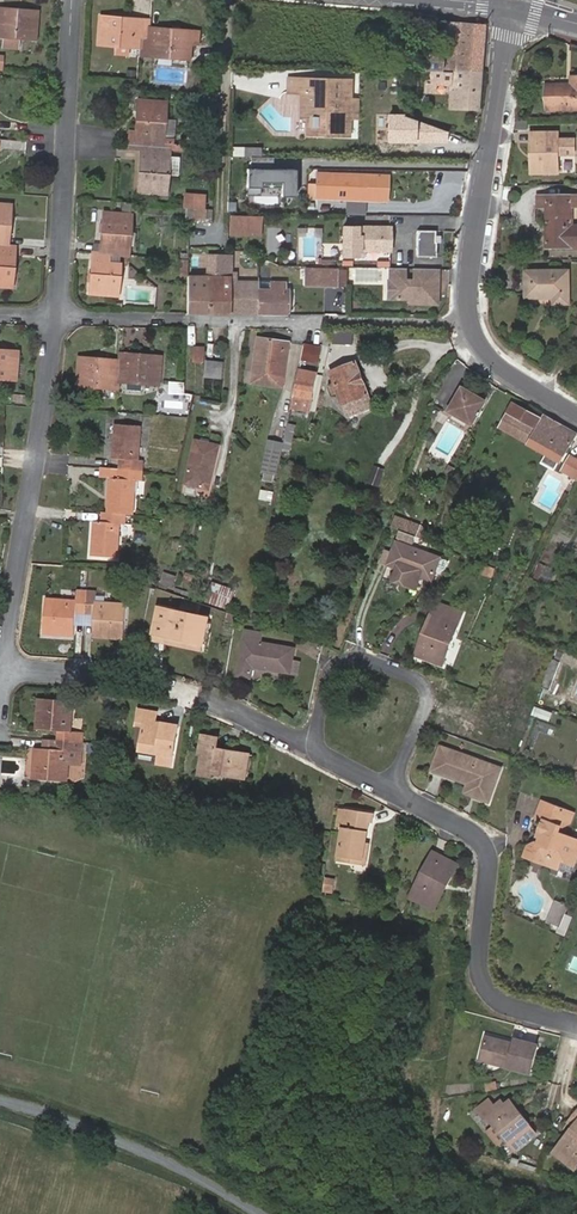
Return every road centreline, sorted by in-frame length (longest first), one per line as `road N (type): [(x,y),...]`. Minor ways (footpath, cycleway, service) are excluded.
road 1 (residential): [(57,313),(468,321)]
road 2 (residential): [(57,313),(0,665)]
road 3 (residential): [(576,1024),(493,991),(478,954),(487,852),(479,839),(393,793)]
road 4 (residential): [(468,321),(517,8)]
road 5 (residential): [(74,0),(57,313)]
road 6 (residential): [(393,793),(430,701),(421,682),(353,657),(338,662),(310,750)]
road 7 (residential): [(0,1100),(140,1151),(256,1213)]
road 8 (residential): [(576,415),(493,360),(468,321)]

